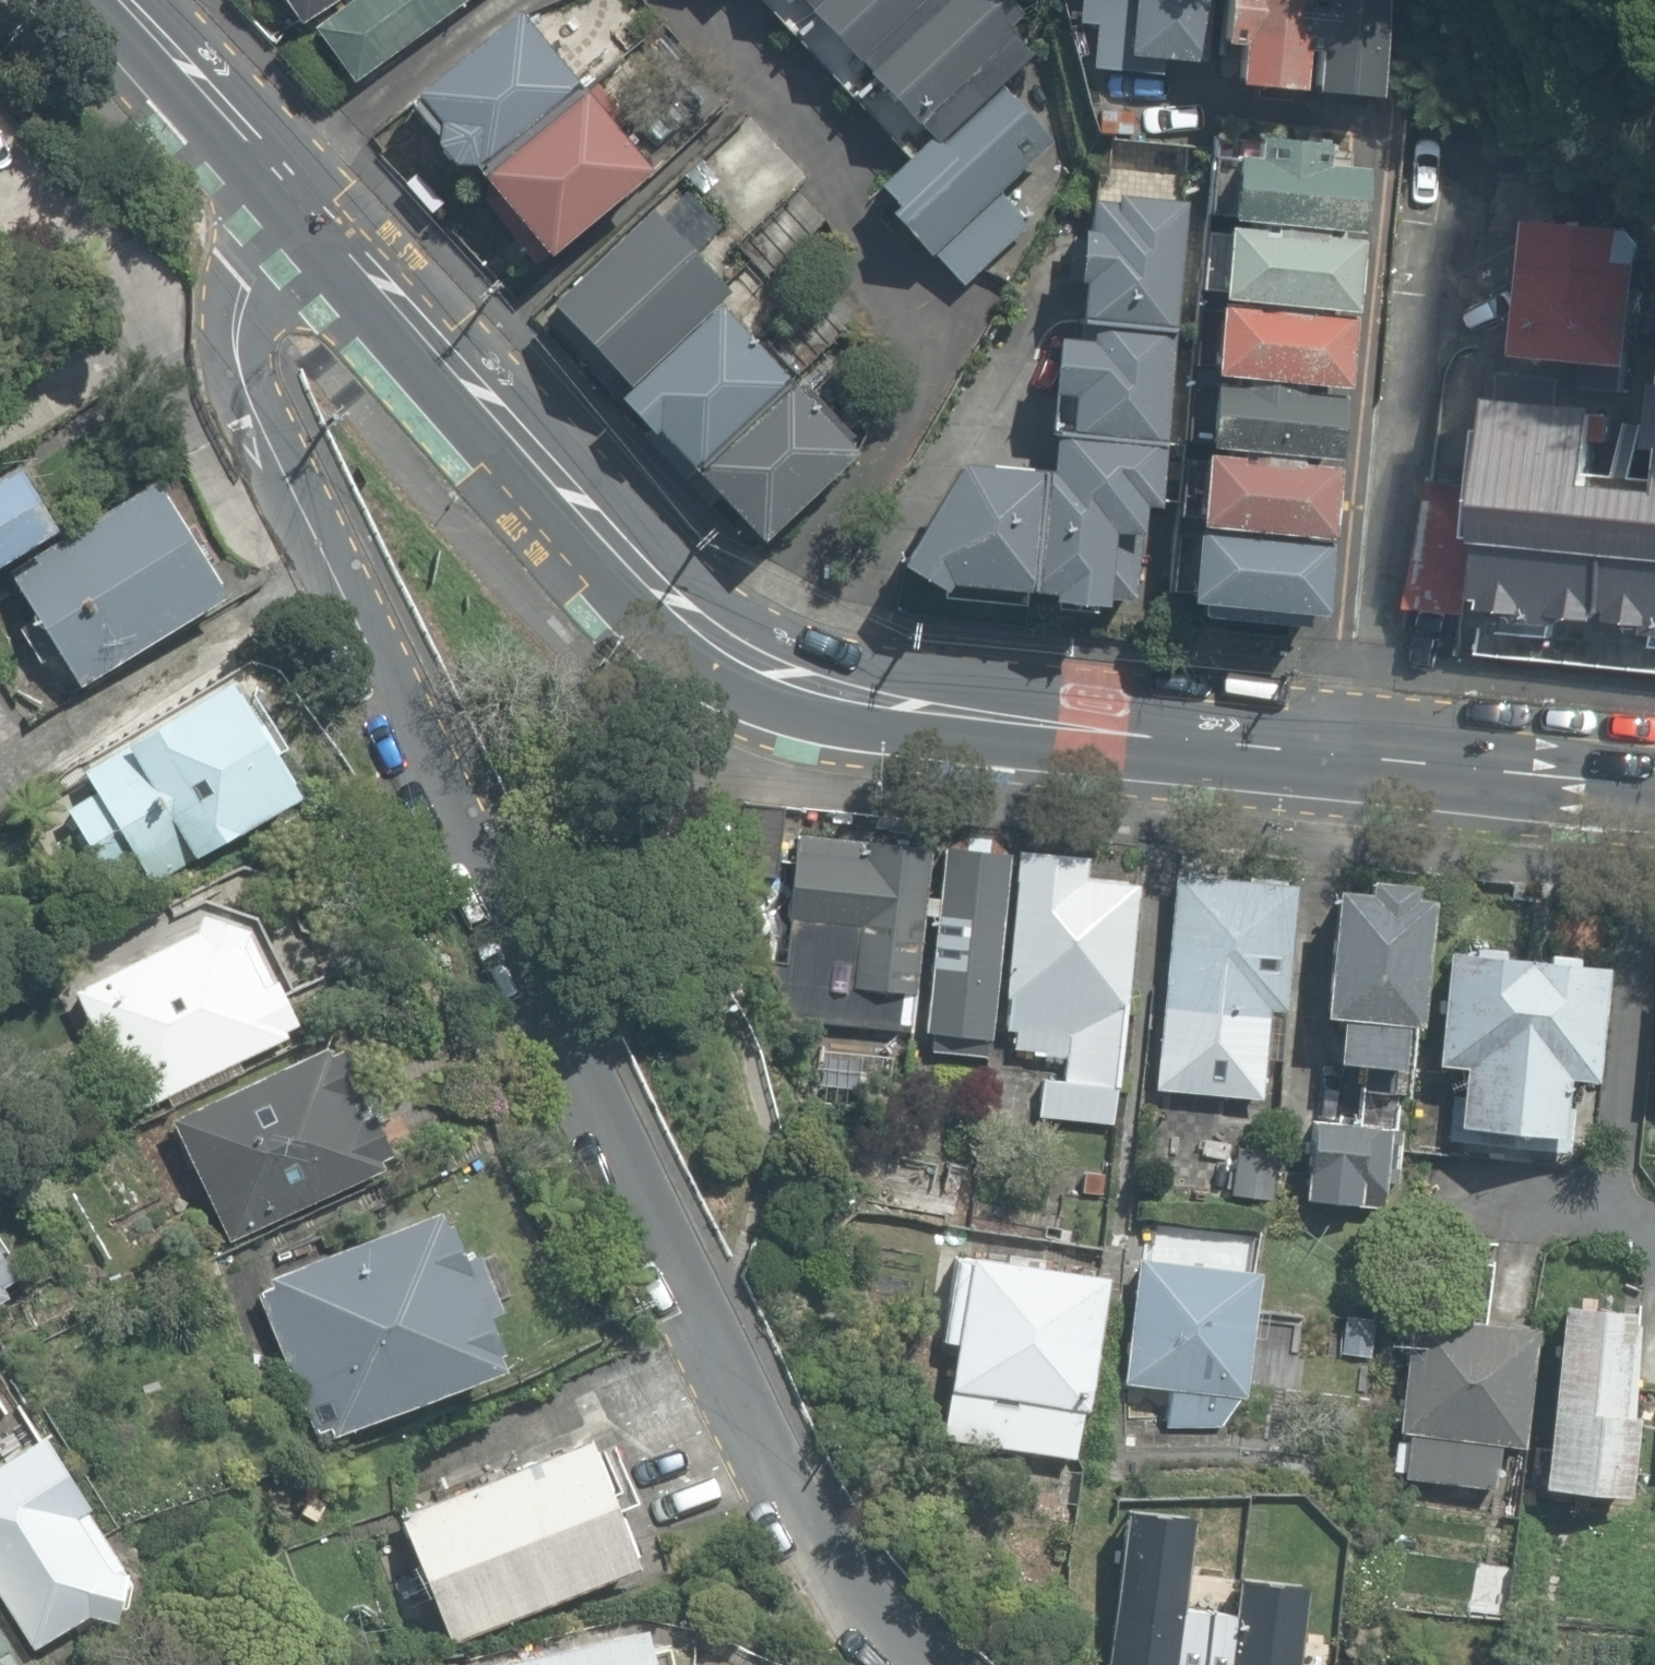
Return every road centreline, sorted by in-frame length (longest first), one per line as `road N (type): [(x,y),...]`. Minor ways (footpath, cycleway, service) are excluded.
road 1 (residential): [(331,229),(271,264),(248,298),(247,388),(764,1431),(914,1664)]
road 2 (secondary): [(1654,785),(1093,729),(860,700),(785,680),(723,652),(676,615),(331,229)]
road 3 (secondary): [(331,229),(122,0)]

